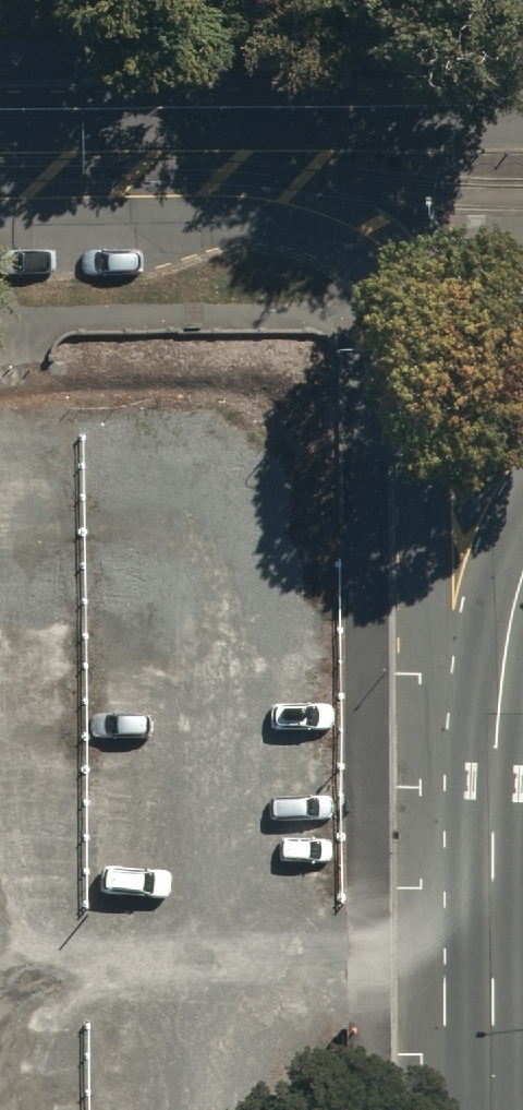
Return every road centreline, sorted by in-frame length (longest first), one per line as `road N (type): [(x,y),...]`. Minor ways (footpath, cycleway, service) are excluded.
road 1 (tertiary): [(498,695),(425,560),(408,334),(379,272),(344,244),(256,219),(0,221)]
road 2 (tertiary): [(0,131),(522,127)]
road 3 (secondary): [(495,1109),(498,695)]
road 4 (secondary): [(498,695),(522,576)]

